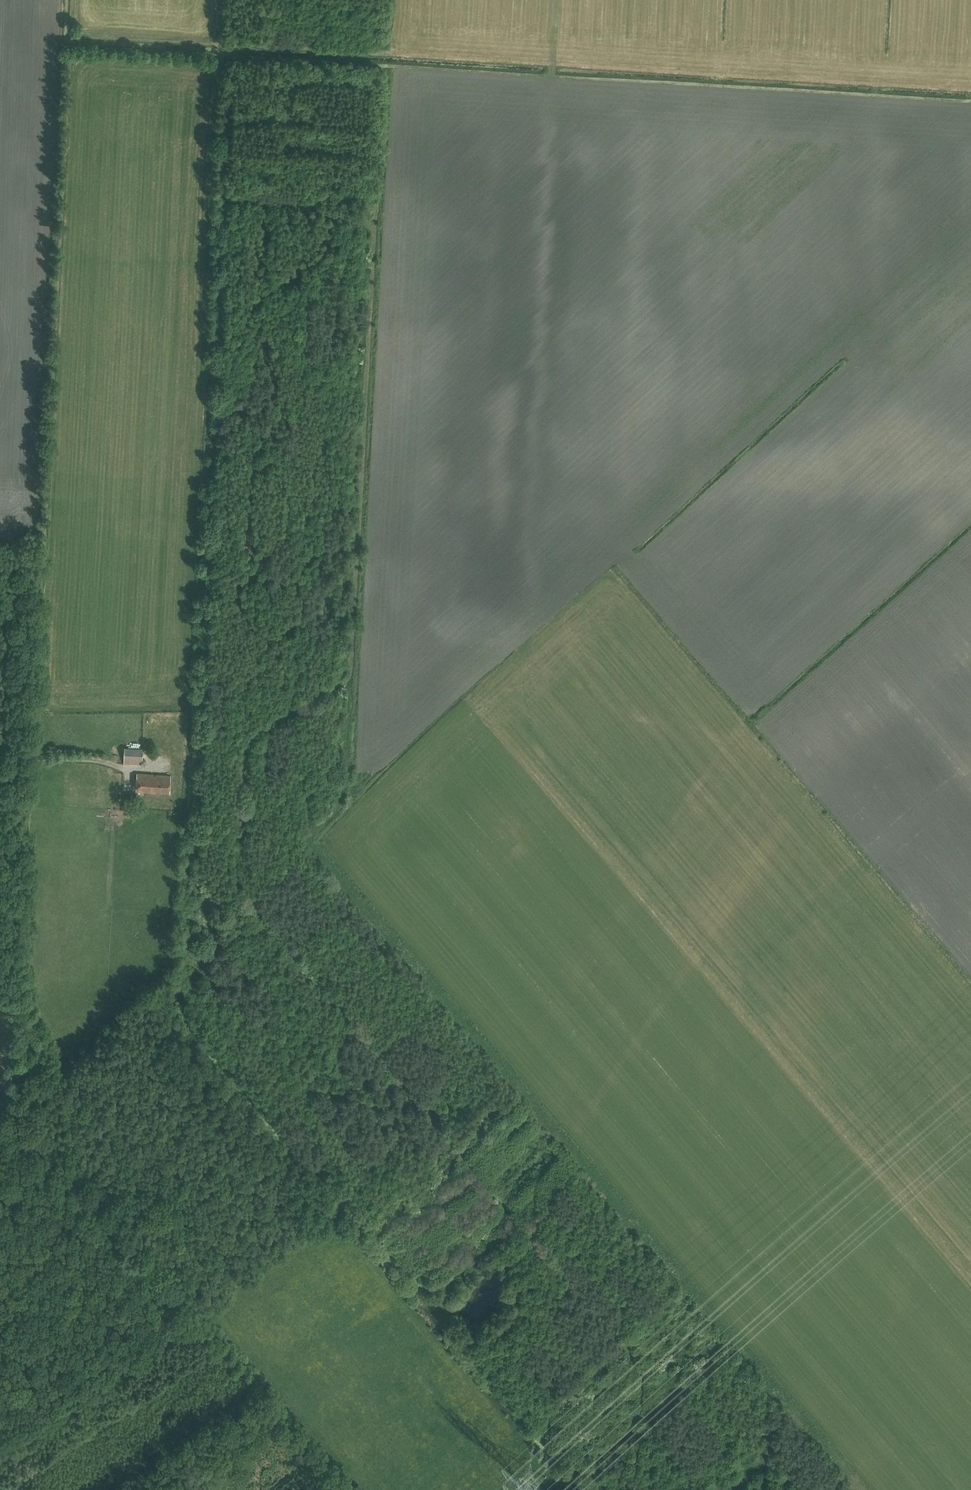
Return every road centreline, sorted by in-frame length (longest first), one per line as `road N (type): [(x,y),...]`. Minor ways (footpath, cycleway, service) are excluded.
road 1 (track): [(326,1208),(191,1048),(172,974)]
road 2 (track): [(17,1114),(188,1310)]
road 3 (track): [(188,1310),(331,1477)]

